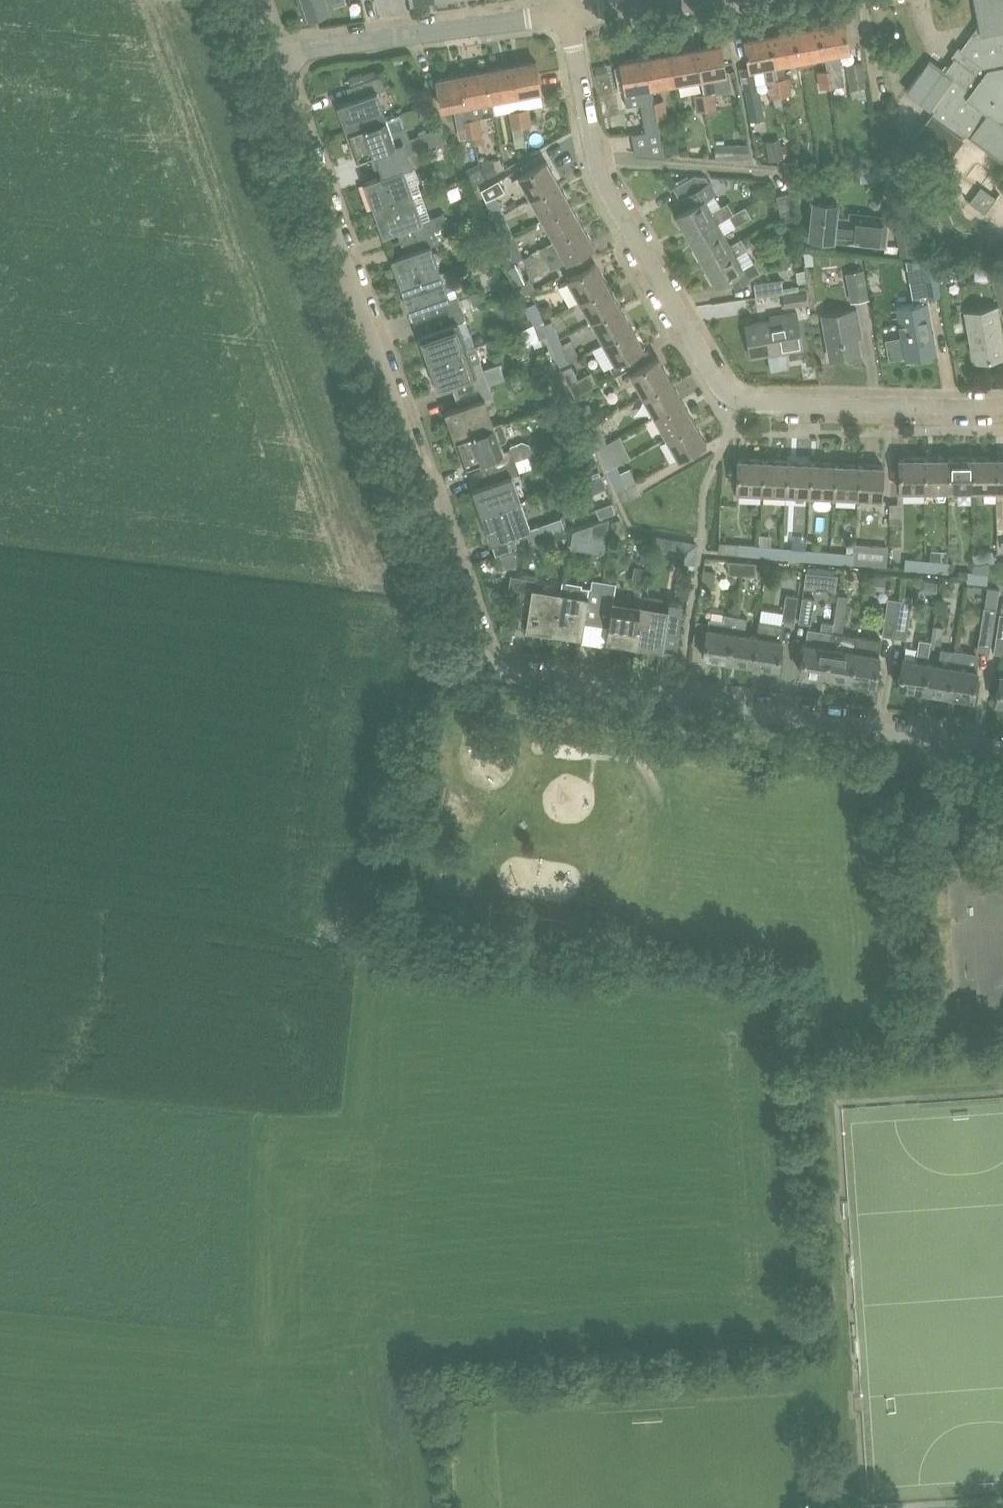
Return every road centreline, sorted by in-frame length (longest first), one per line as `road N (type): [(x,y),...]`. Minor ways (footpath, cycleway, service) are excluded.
road 1 (residential): [(1002,751),(489,671),(271,55)]
road 2 (residential): [(1002,406),(751,403),(728,395),(598,169),(566,15)]
road 3 (residential): [(271,55),(566,15)]
road 4 (residential): [(566,15),(691,0)]

